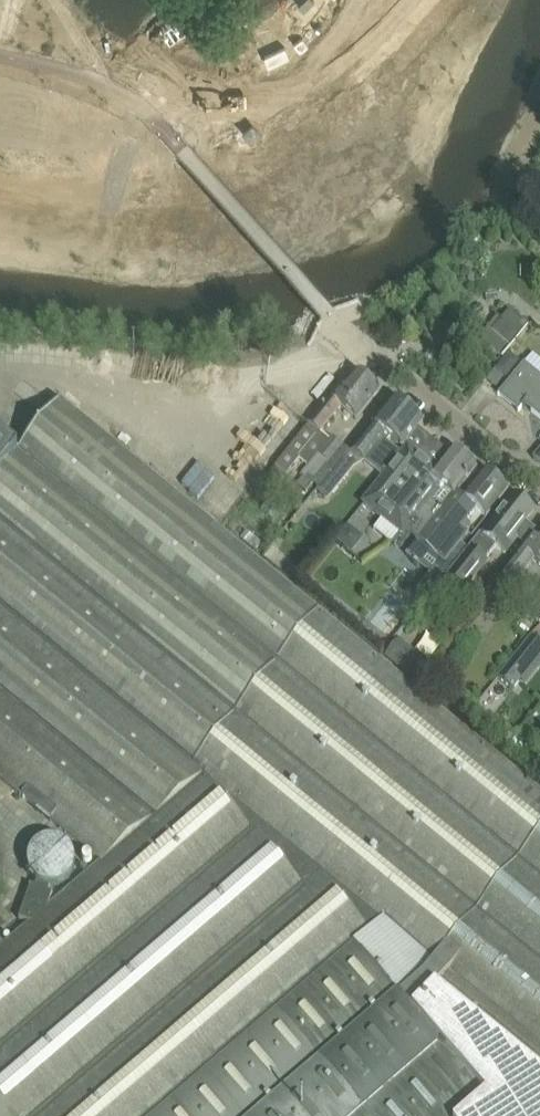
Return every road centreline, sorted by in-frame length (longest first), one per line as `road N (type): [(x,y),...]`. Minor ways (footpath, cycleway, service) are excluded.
road 1 (residential): [(539,491),(352,338)]

